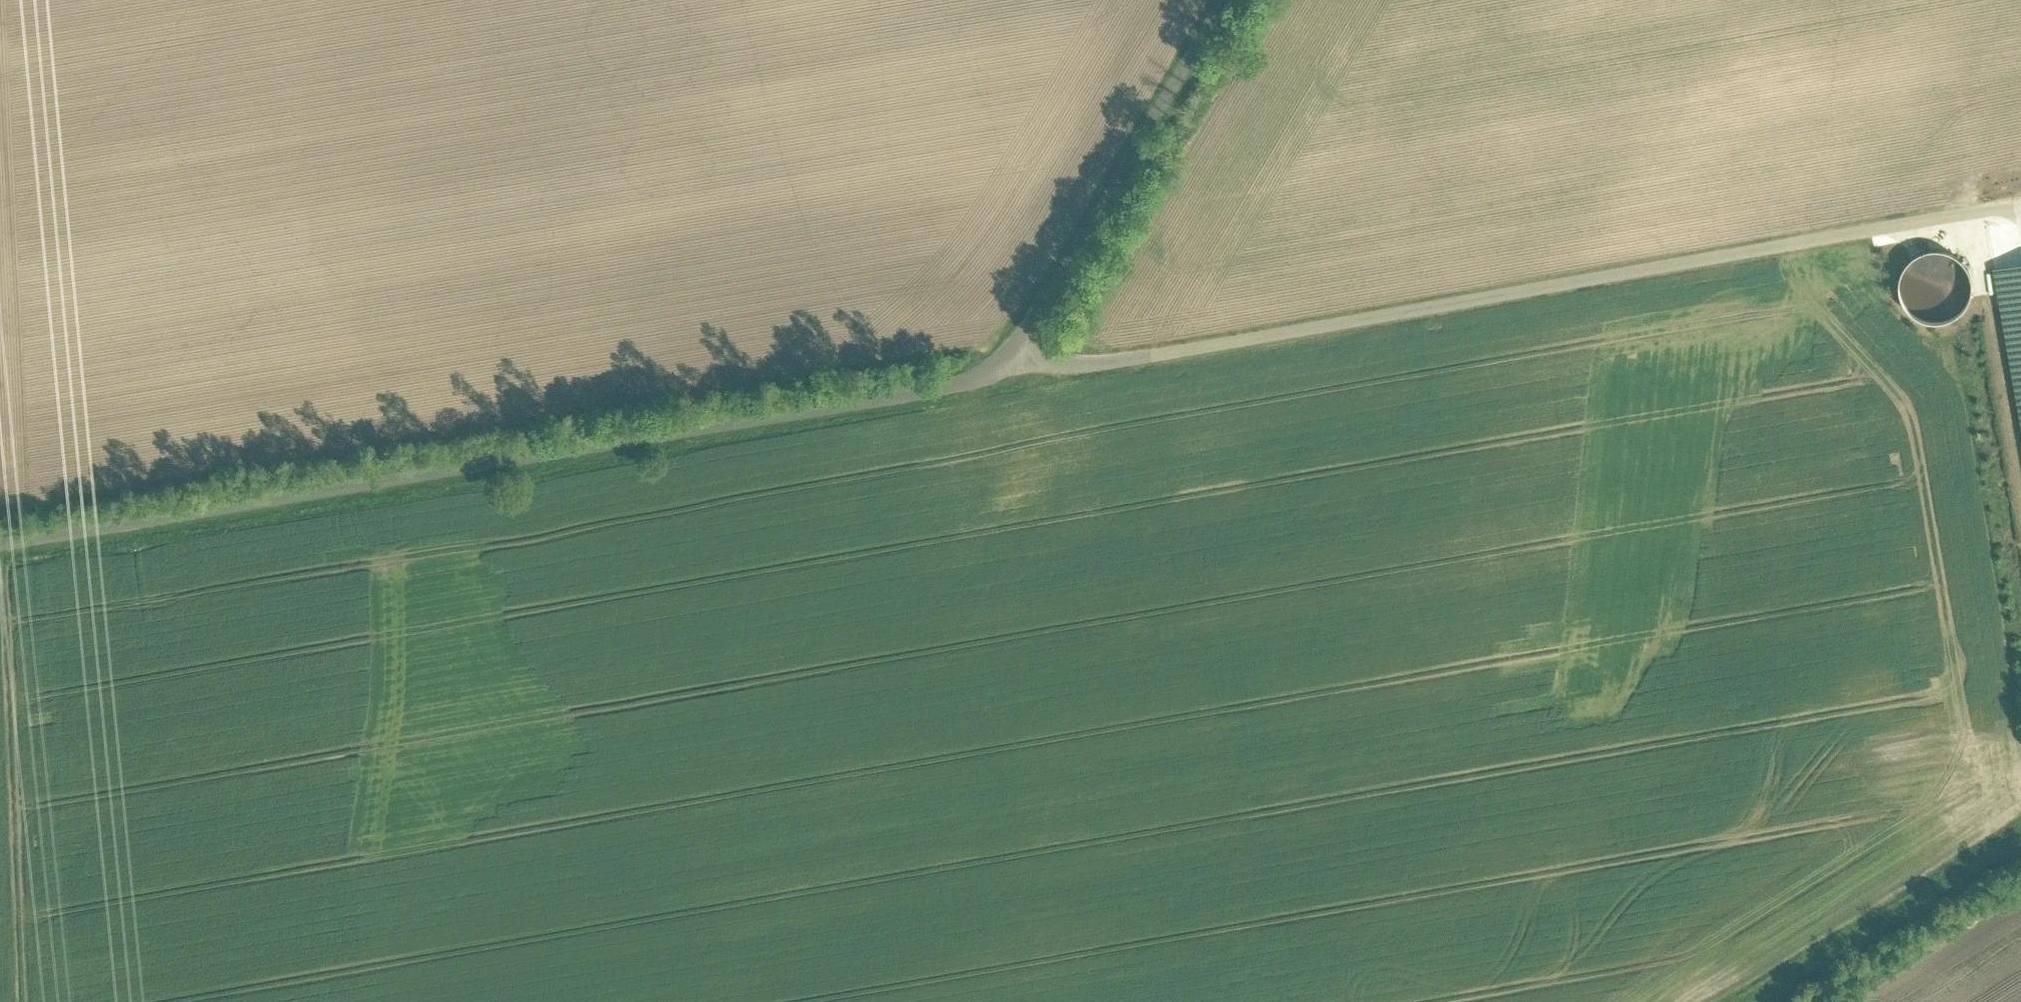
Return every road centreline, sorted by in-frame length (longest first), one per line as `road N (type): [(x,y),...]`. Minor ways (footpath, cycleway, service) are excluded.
road 1 (residential): [(1227,0),(1034,326),(993,373),(918,394),(0,545)]

